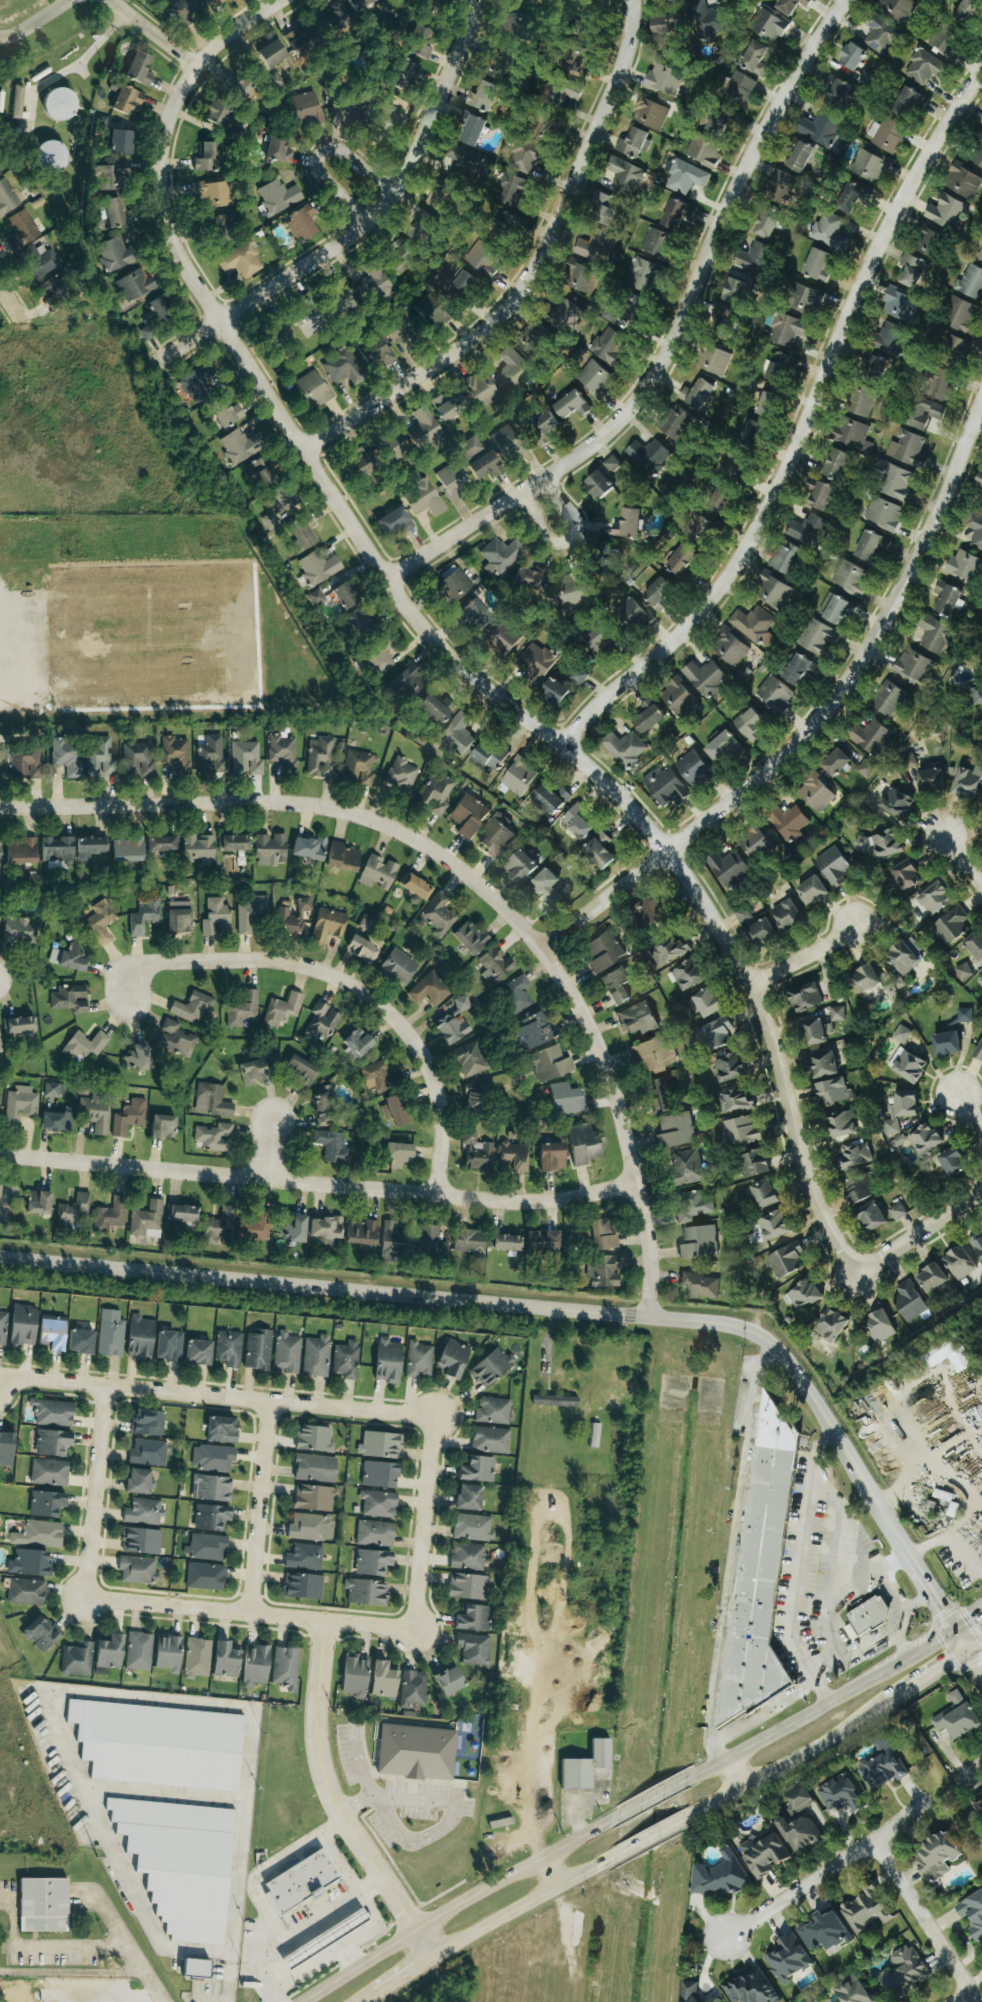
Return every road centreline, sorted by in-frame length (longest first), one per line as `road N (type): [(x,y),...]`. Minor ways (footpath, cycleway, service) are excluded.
road 1 (residential): [(647,1317),(649,1238),(611,1082),(585,1018),(497,901),(436,851),(323,807),(0,812)]
road 2 (residential): [(559,746),(446,658),(405,610),(187,278),(162,228),(156,182),(170,102),(195,66)]
road 3 (residential): [(981,71),(881,239),(746,550),(676,638),(559,746)]
road 4 (residential): [(386,582),(544,479),(630,409),(665,352),(775,112),(846,0)]
road 5 (residential): [(541,953),(780,761),(831,706),(920,552),(981,396)]
road 6 (tertiary): [(647,1317),(0,1258)]
road 7 (residential): [(636,1183),(498,1200),(0,1158)]
road 8 (residential): [(300,451),(457,350),(526,278),(615,74),(626,0)]
road 9 (residential): [(436,1195),(442,1132),(435,1086),(412,1040),(374,1000),(324,971),(257,959),(135,966),(127,1000)]
road 10 (tertiary): [(968,1652),(777,1348),(746,1328),(647,1317)]
road 11 (residential): [(666,852),(749,983),(773,1045),(801,1167),(857,1270)]
road 12 (residential): [(433,1418),(32,1380),(0,1386)]
road 13 (residential): [(218,322),(363,224),(389,194),(464,31),(469,0)]
road 14 (secondary): [(618,1815),(301,2001)]
road 15 (residential): [(429,1958),(327,1790),(315,1714),(326,1623)]
road 16 (residential): [(413,1631),(85,1598)]
road 17 (secondary): [(954,1629),(685,1781)]
road 18 (secondary): [(683,1819),(889,1701)]
road 19 (residential): [(413,1631),(433,1418)]
road 20 (residential): [(268,1403),(246,1615)]
road 21 (residential): [(104,1388),(85,1598)]
road 22 (secondary): [(429,1958),(614,1857)]
road 23 (residential): [(978,2001),(873,1842)]
road 24 (residential): [(363,224),(311,172),(321,149),(341,154),(389,194)]
road 25 (residential): [(873,1842),(726,1940)]
road 26 (residential): [(559,746),(666,852)]
road 27 (residential): [(857,1270),(981,1189)]
road 28 (residential): [(524,492),(549,542),(572,538),(575,525),(544,479)]
road 29 (residential): [(749,983),(839,942),(857,924)]

